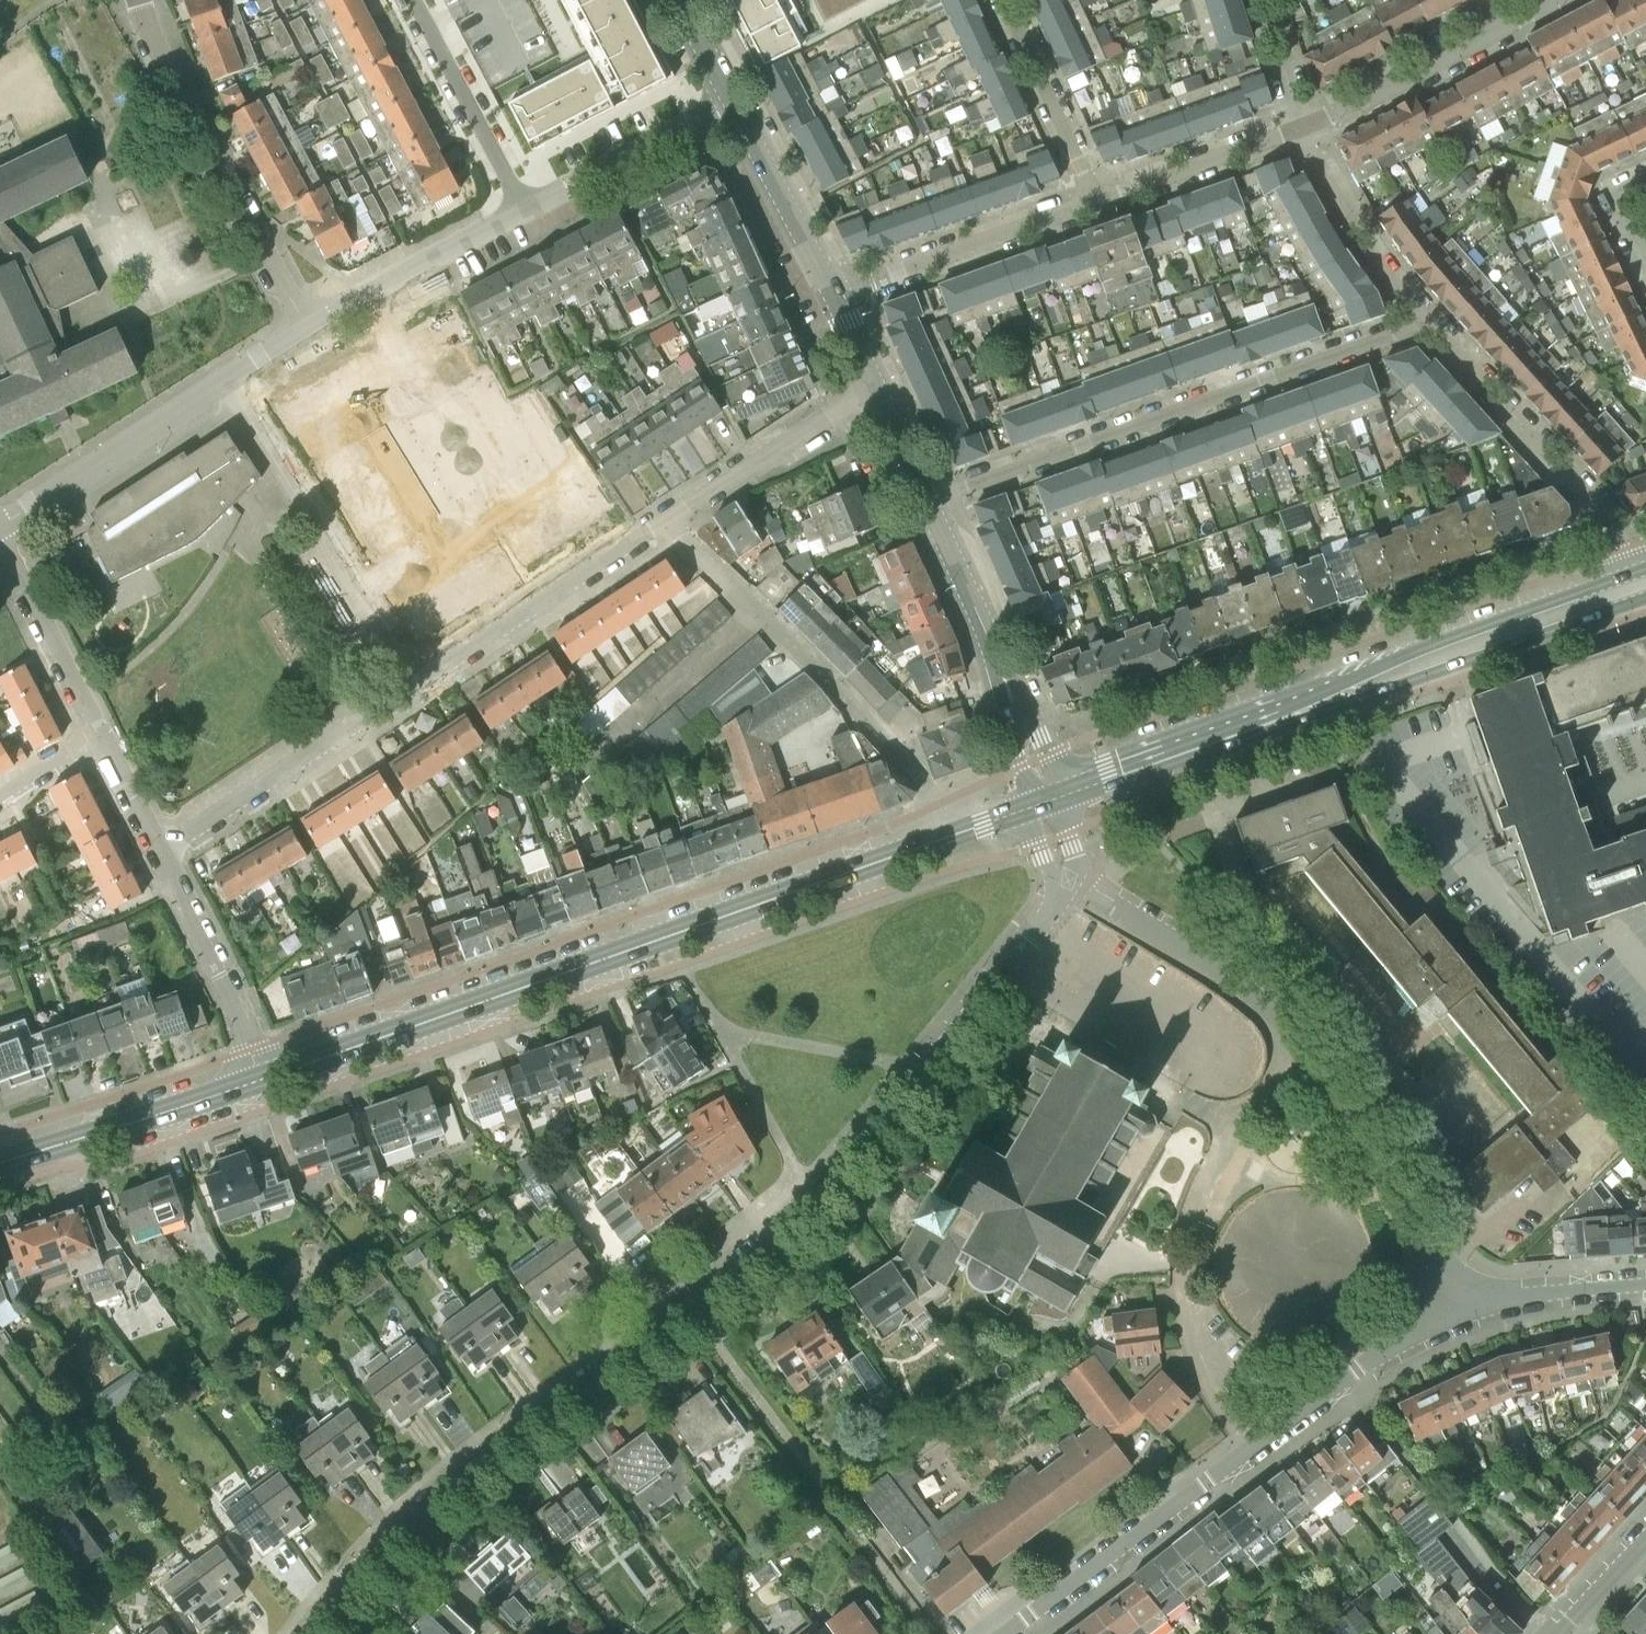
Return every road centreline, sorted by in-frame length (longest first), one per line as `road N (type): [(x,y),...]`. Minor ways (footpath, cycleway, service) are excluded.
road 1 (residential): [(309,1633),(431,1502),(791,1229),(1009,967),(1062,884)]
road 2 (primary): [(950,836),(261,1079)]
road 3 (residential): [(1461,1316),(1416,1204),(1309,1039),(1214,961),(1093,888),(1062,884)]
road 4 (residential): [(926,501),(1423,322)]
road 5 (residential): [(950,836),(935,796),(673,524)]
road 6 (primary): [(1634,572),(1431,643),(1274,722)]
road 7 (primary): [(1274,722),(1644,599)]
road 8 (residential): [(307,328),(211,156),(140,0)]
road 9 (residential): [(423,688),(234,372)]
road 10 (residential): [(1252,1445),(1002,1633)]
road 11 (residential): [(164,859),(423,688)]
road 12 (residential): [(423,688),(673,524)]
road 13 (residential): [(831,295),(1100,196)]
road 14 (residential): [(0,525),(234,372)]
road 15 (residential): [(1611,525),(1423,322)]
road 16 (primary): [(261,1079),(0,1162)]
road 17 (residential): [(1304,125),(1542,0)]
road 18 (residential): [(307,328),(526,214)]
road 19 (residential): [(1461,1316),(1363,1364),(1252,1445)]
road 20 (residential): [(673,524),(874,387)]
road 21 (residential): [(526,214),(415,0)]
road 22 (residential): [(261,1079),(164,859)]
road 23 (residential): [(526,214),(734,104)]
road 24 (residential): [(1423,322),(1304,125)]
road 25 (primary): [(1274,722),(1058,798)]
road 26 (residential): [(1005,0),(1100,196)]
road 27 (residential): [(1100,196),(1304,125)]
road 28 (residential): [(102,740),(0,551)]
road 29 (tertiary): [(831,295),(734,104)]
road 30 (tertiary): [(1004,680),(926,501)]
road 31 (residential): [(1461,1316),(1529,1296),(1645,1285)]
road 32 (residential): [(1252,1445),(1207,1367),(1186,1275)]
road 33 (residential): [(164,859),(102,740)]
road 34 (residential): [(1556,1633),(1645,1534)]
road 35 (tertiary): [(1004,680),(1001,706),(1029,809)]
road 36 (residential): [(1304,125),(1263,0)]
road 37 (tertiary): [(1058,798),(1030,714),(1004,680)]
road 38 (tertiary): [(926,501),(874,387)]

